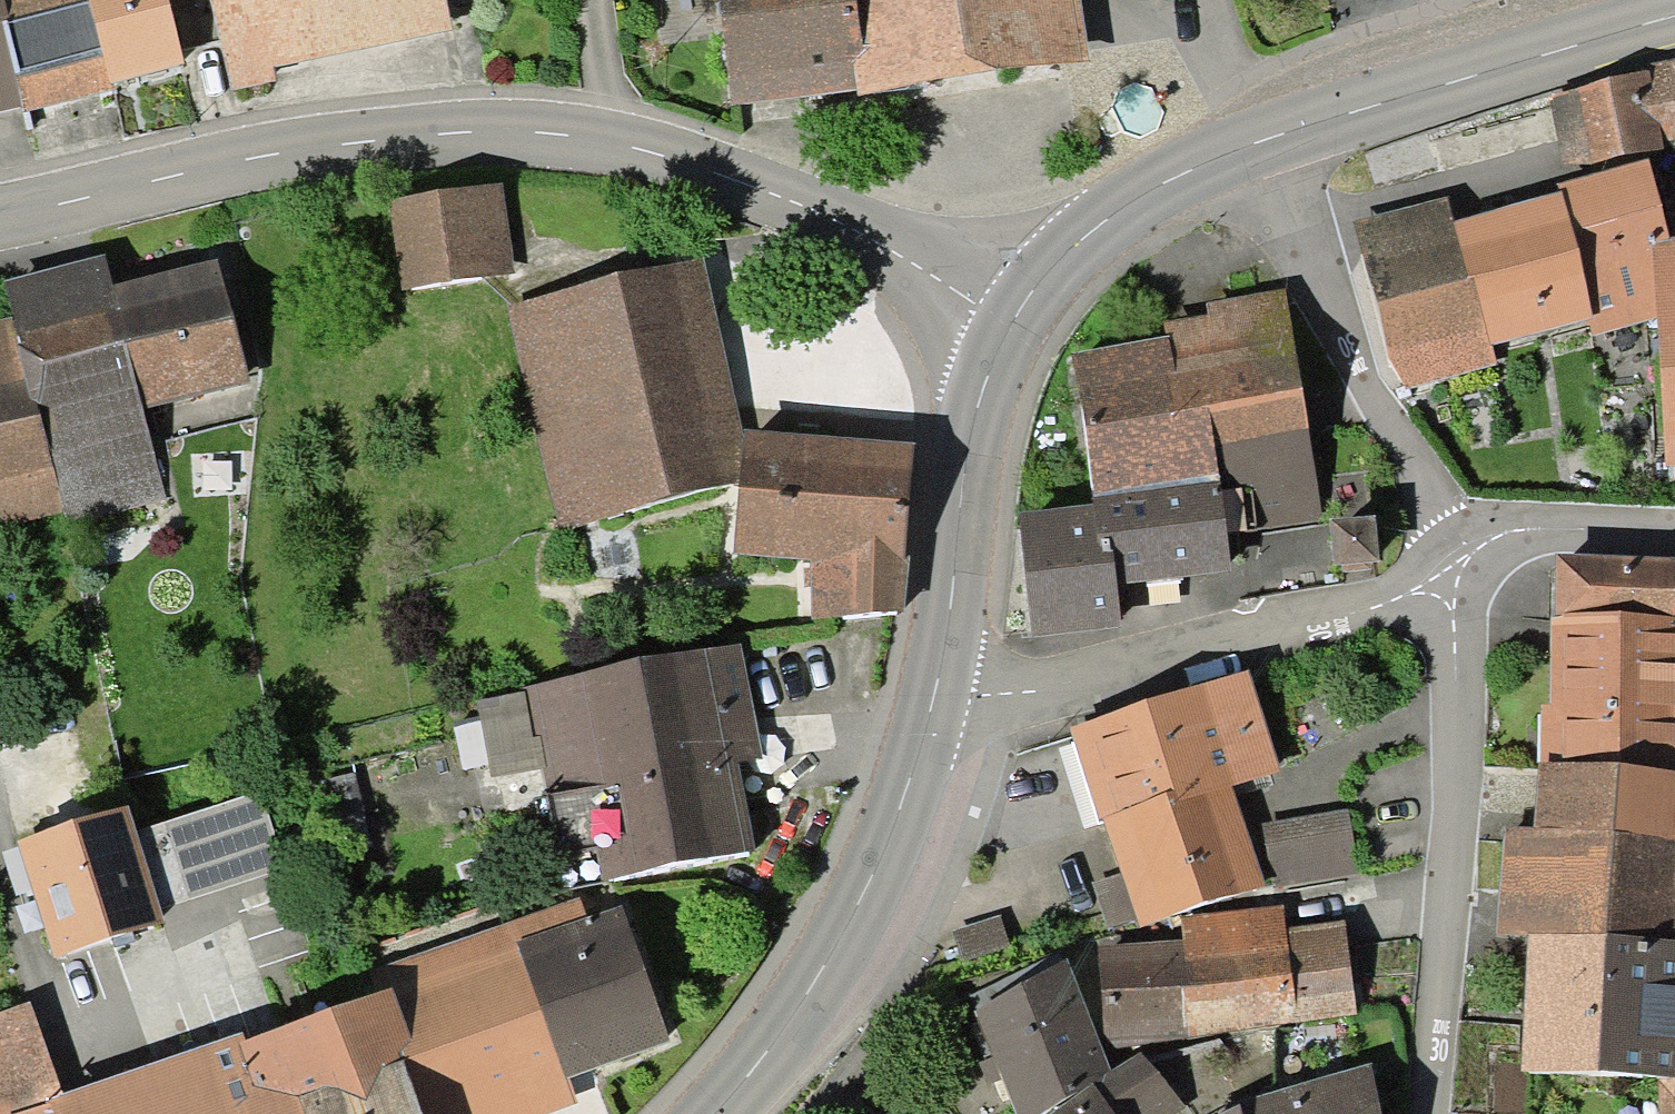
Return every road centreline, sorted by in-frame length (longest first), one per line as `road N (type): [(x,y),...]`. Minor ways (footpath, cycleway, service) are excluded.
road 1 (secondary): [(0,221),(310,152),(498,134),(624,146),(791,205),(1016,319)]
road 2 (residential): [(1453,567),(1454,806),(1423,1113)]
road 3 (residential): [(934,694),(1028,693),(1390,601),(1453,567)]
road 4 (residential): [(1239,147),(1341,347),(1439,513),(1453,567)]
road 5 (secondary): [(1674,18),(1239,147)]
road 6 (secondary): [(1016,319),(986,385),(966,462),(934,694)]
road 7 (secondary): [(1239,147),(1146,188),(1076,245),(1016,319)]
road 8 (secondary): [(934,694),(892,829),(845,933)]
road 9 (residential): [(1453,567),(1517,531),(1674,536)]
road 10 (secondary): [(845,933),(775,1047),(715,1113)]
road 11 (residential): [(814,1113),(876,1042),(878,998),(845,933)]

